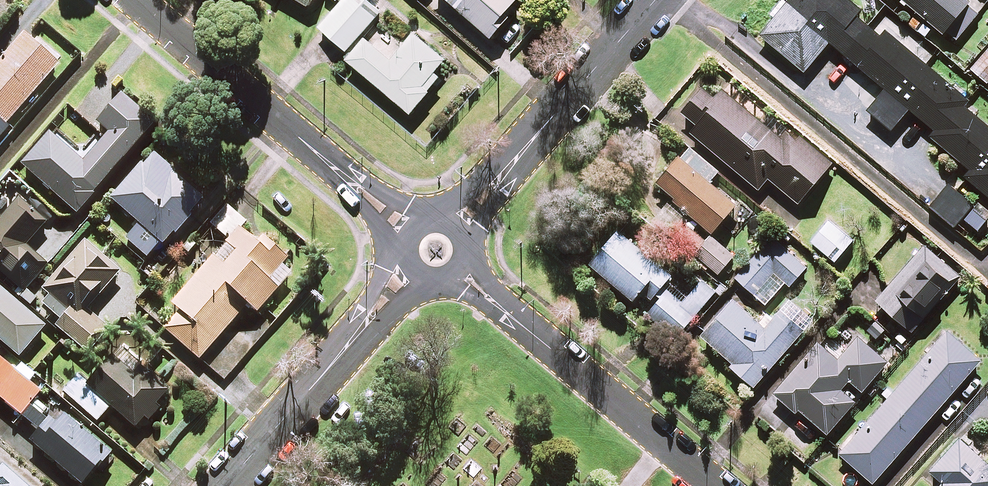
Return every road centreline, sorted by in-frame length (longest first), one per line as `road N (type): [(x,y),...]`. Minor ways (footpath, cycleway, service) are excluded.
road 1 (residential): [(412,230),(138,0)]
road 2 (residential): [(711,485),(459,269)]
road 3 (residential): [(659,0),(458,228)]
road 4 (residential): [(416,271),(223,485)]

